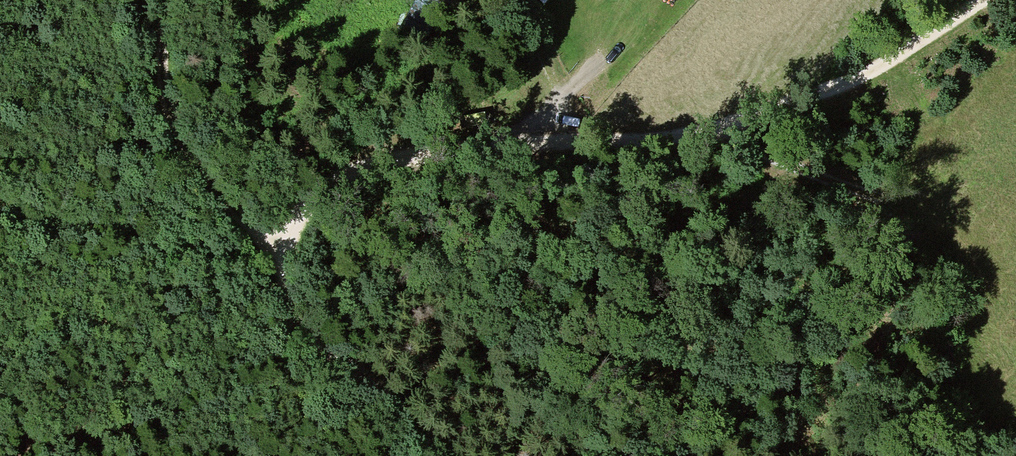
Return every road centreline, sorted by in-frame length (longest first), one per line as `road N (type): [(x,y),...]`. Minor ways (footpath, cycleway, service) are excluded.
road 1 (track): [(445,455),(300,310),(286,279),(296,214),(330,179),(383,152),(495,142),(612,145),(711,130),(852,94),(990,0)]
road 2 (track): [(286,279),(184,135),(168,84),(165,29),(176,0)]
road 3 (track): [(903,190),(882,197),(784,167),(711,130)]
road 4 (track): [(540,143),(569,89),(522,0)]

